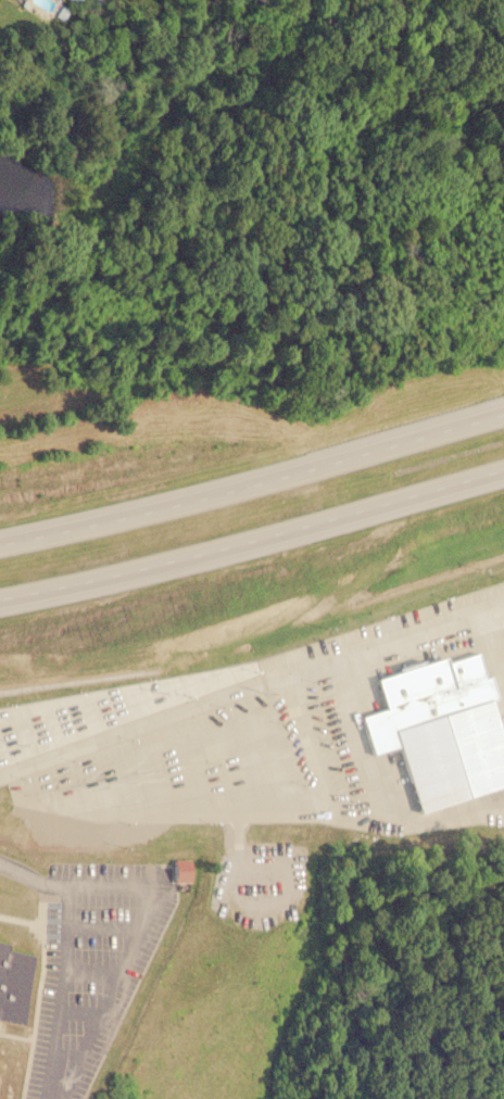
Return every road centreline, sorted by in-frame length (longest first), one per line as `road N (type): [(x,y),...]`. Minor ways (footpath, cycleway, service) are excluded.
road 1 (trunk): [(0,612),(211,567),(503,480)]
road 2 (trunk): [(503,428),(199,518),(0,559)]
road 3 (residential): [(186,710),(0,773)]

